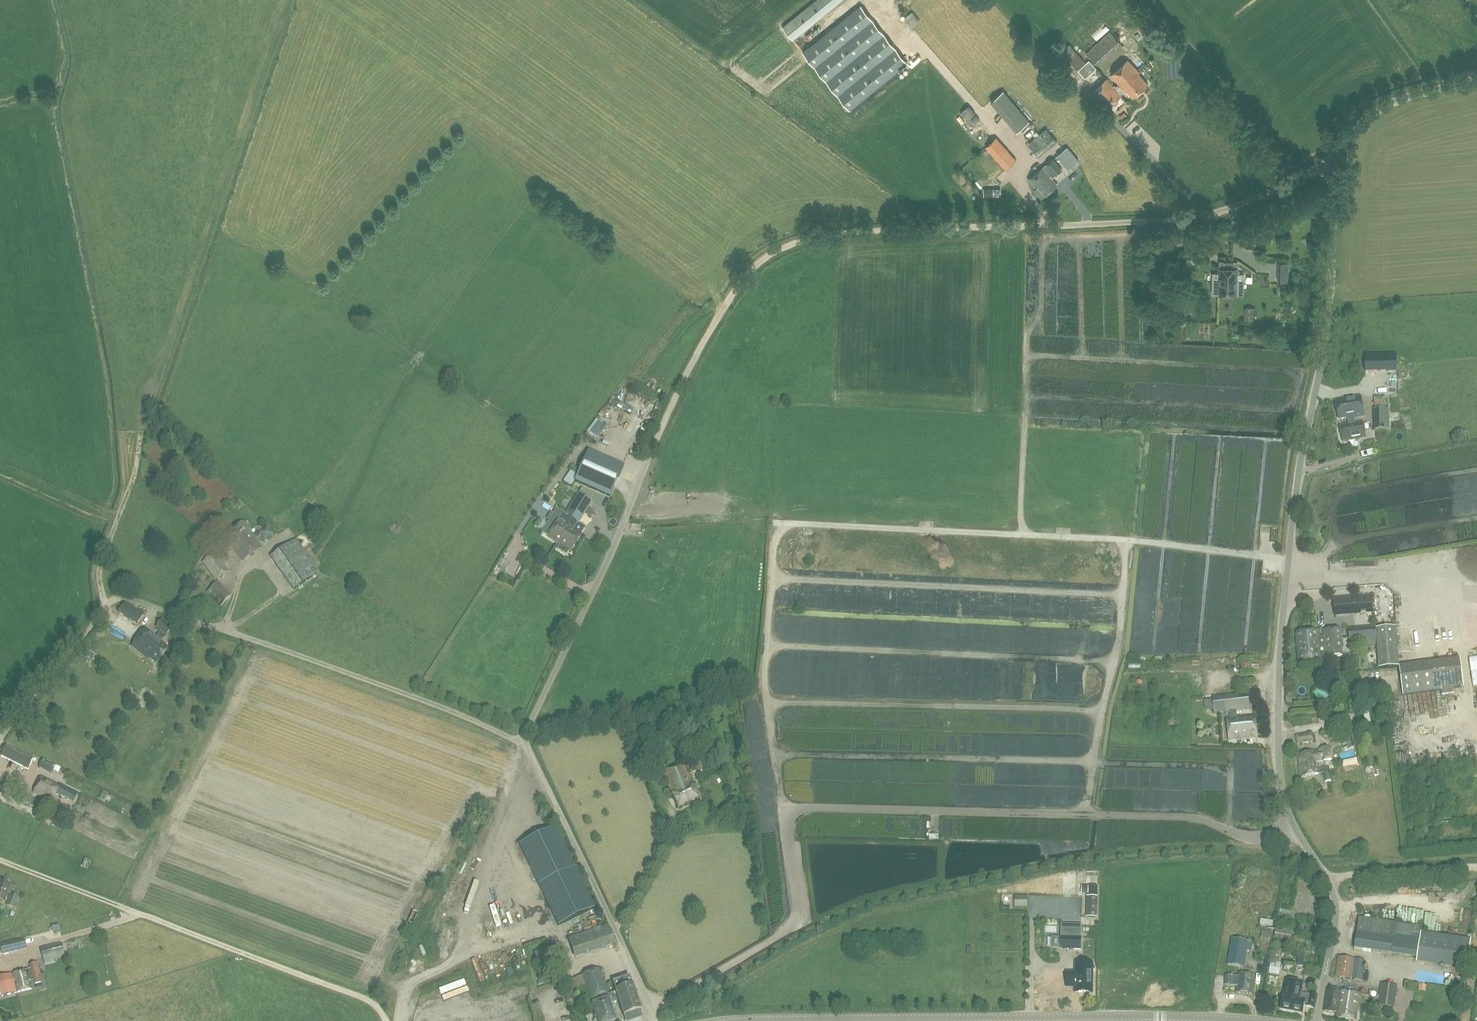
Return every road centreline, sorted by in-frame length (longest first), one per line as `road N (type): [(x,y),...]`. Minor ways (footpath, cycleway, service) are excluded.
road 1 (tertiary): [(1315,1020),(1336,916),(1329,876),(1291,822),(1280,787),(1280,631),(1295,488),(1328,317),(1334,167)]
road 2 (unclassified): [(655,1020),(522,741),(650,452)]
road 3 (track): [(0,739),(120,596),(325,663),(522,741)]
road 4 (tertiary): [(1264,1020),(738,1020)]
road 5 (track): [(650,452),(696,353),(767,256),(839,234),(1026,226)]
road 6 (track): [(384,1020),(373,1002),(0,860)]
road 7 (unclassified): [(1026,226),(1185,220),(1334,167)]
road 8 (track): [(140,433),(134,481),(100,569),(105,609)]
road 9 (tertiary): [(1334,167),(1352,133),(1376,110),(1476,77)]
road 10 (track): [(1329,876),(1476,868)]

